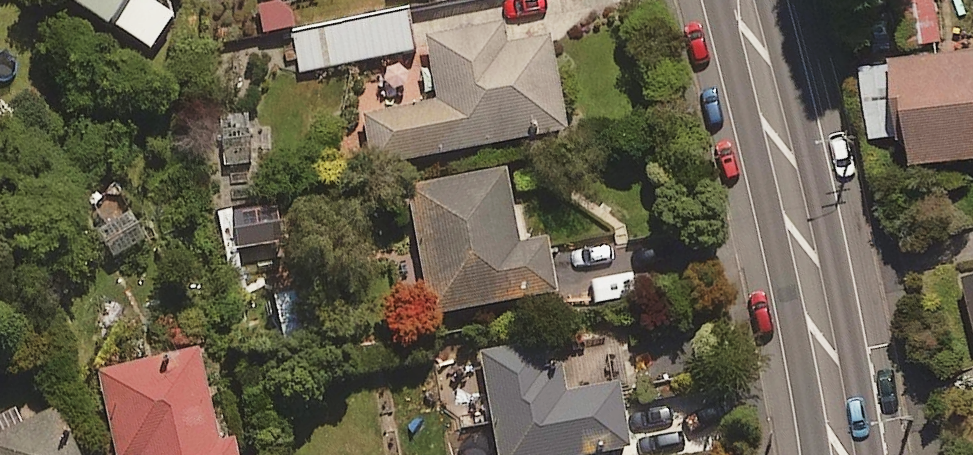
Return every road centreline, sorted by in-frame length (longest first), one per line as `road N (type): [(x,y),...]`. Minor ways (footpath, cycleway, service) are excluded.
road 1 (secondary): [(839,454),(795,182),(749,0)]

